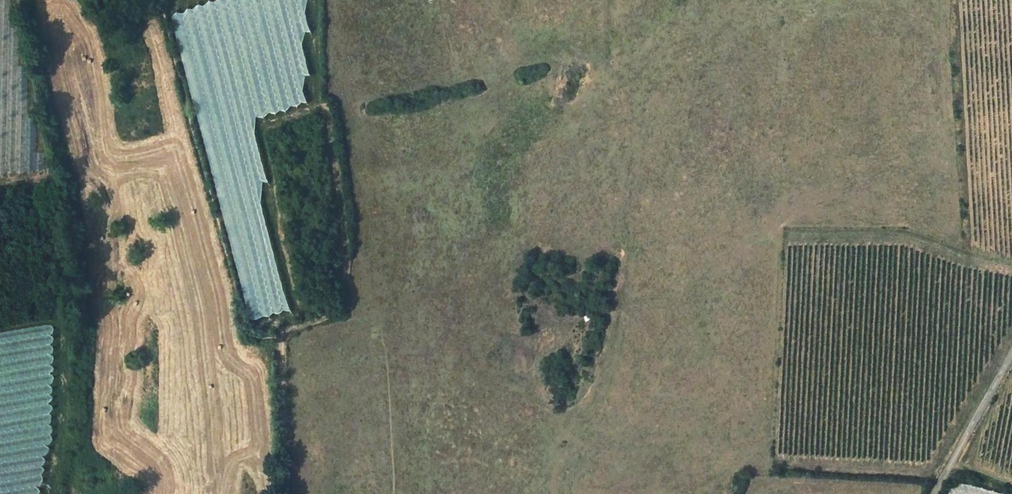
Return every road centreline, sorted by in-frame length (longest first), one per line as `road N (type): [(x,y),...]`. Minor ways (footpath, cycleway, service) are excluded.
road 1 (unclassified): [(934,493),(1011,366)]

